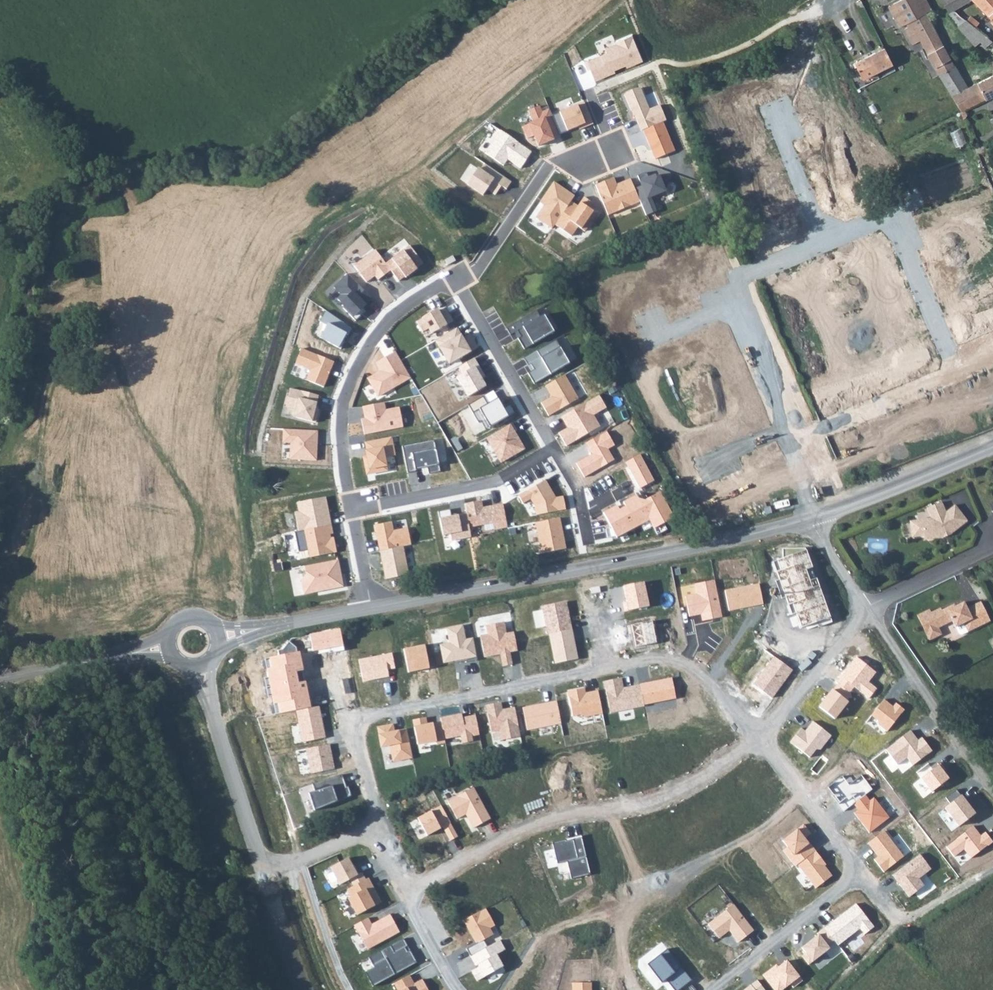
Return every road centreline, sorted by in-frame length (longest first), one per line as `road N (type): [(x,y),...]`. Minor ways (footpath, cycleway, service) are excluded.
road 1 (unknown): [(770,108),(826,236),(731,283),(824,513)]
road 2 (secondary): [(369,608),(810,518)]
road 3 (residential): [(756,738),(661,799),(550,817),(408,888)]
road 4 (residential): [(349,510),(340,419),(352,373),(393,313),(456,277)]
road 5 (residential): [(212,719),(259,855),(287,866),(386,828)]
road 6 (residential): [(348,722),(608,668)]
road 7 (residential): [(456,277),(489,252),(550,165),(615,144),(600,102)]
road 8 (residential): [(865,608),(992,793)]
road 9 (residential): [(349,510),(511,476),(552,449)]
road 10 (unknown): [(826,236),(889,210),(945,344)]
road 11 (residential): [(552,449),(456,277)]
road 12 (residential): [(705,989),(862,872)]
road 13 (secondary): [(810,518),(992,446)]
road 14 (residential): [(608,668),(684,659),(756,738)]
road 15 (residential): [(756,738),(862,872)]
road 16 (residential): [(865,608),(756,738)]
road 17 (residential): [(865,608),(979,553),(992,538)]
road 18 (secondary): [(0,679),(119,656)]

